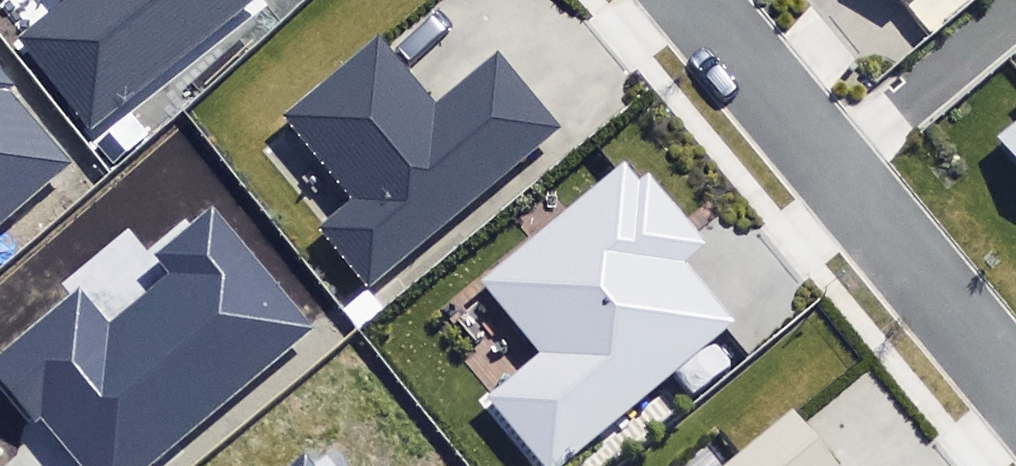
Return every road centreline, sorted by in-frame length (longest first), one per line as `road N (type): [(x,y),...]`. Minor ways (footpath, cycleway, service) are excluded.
road 1 (residential): [(696,0),(1015,390)]

